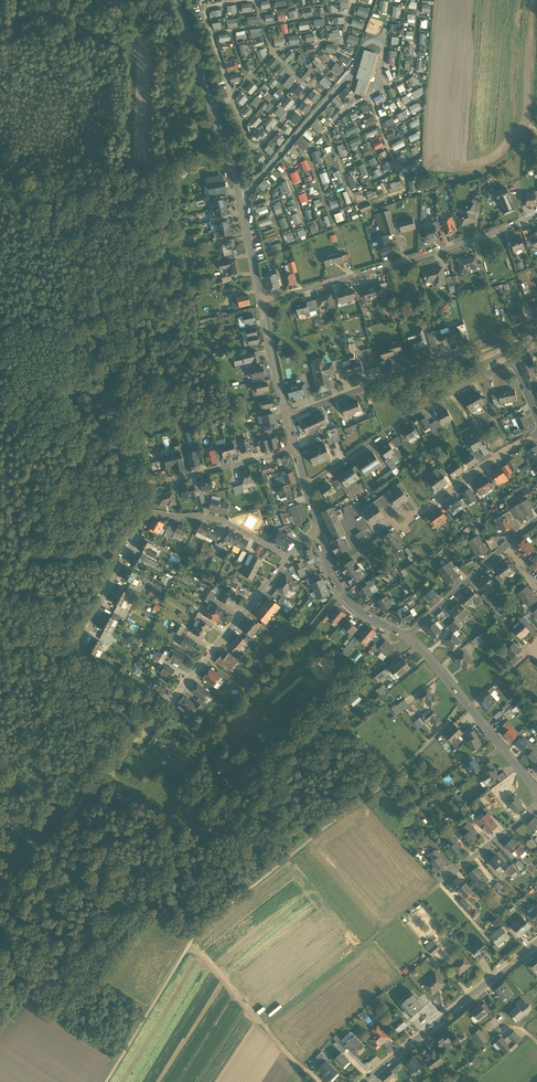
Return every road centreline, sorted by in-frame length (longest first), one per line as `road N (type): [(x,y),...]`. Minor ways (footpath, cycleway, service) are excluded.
road 1 (track): [(106,1081),(199,930),(388,783),(467,705)]
road 2 (residential): [(288,558),(228,523),(148,512),(75,655)]
road 3 (track): [(444,880),(263,1026),(308,1072)]
road 4 (residential): [(260,302),(536,215)]
road 5 (residential): [(288,558),(109,773)]
road 6 (residential): [(288,419),(536,320)]
road 7 (residential): [(197,59),(233,163),(260,302)]
road 8 (residential): [(513,362),(410,416),(306,487)]
road 9 (track): [(0,369),(51,384),(81,457),(91,469),(151,485),(148,512)]
road 10 (track): [(63,401),(68,259),(0,220)]
road 11 (tertiary): [(372,1078),(536,945)]
road 12 (residential): [(536,792),(406,636)]
road 13 (track): [(0,921),(147,1015)]
road 14 (track): [(109,773),(0,896)]
road 15 (residential): [(536,435),(404,524)]
road 16 (residential): [(151,485),(296,451)]
road 17 (residential): [(406,636),(341,593),(318,528)]
road 18 (residential): [(406,636),(504,547)]

